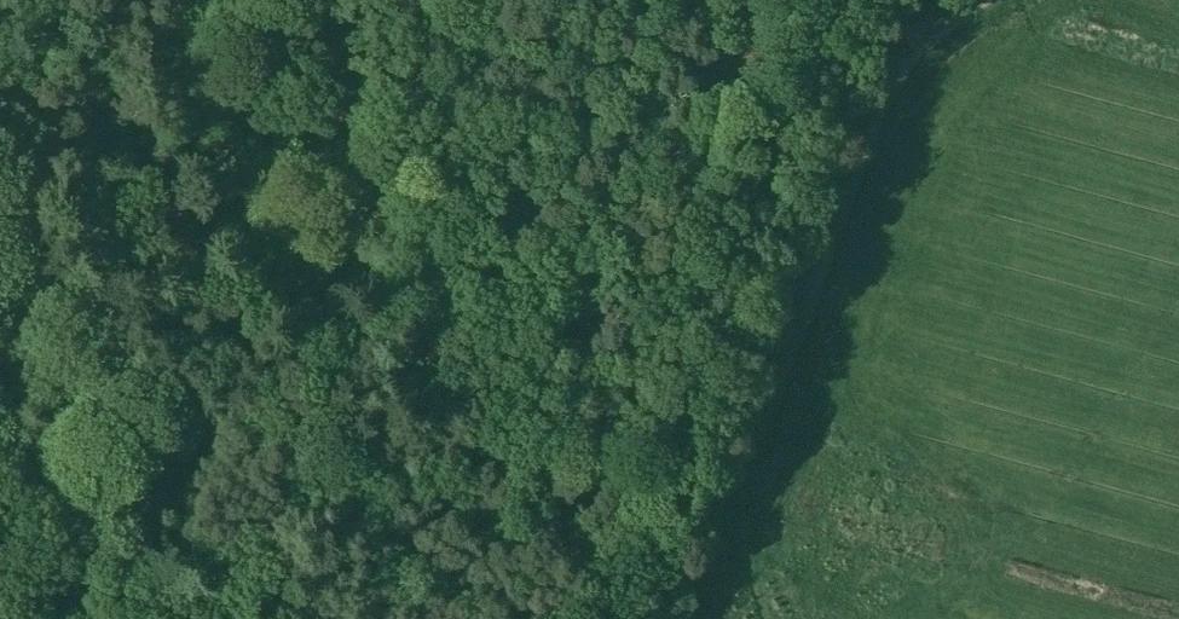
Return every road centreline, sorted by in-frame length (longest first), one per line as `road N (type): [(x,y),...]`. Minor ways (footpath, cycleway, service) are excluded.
road 1 (track): [(759,454),(903,62),(933,29),(980,0)]

